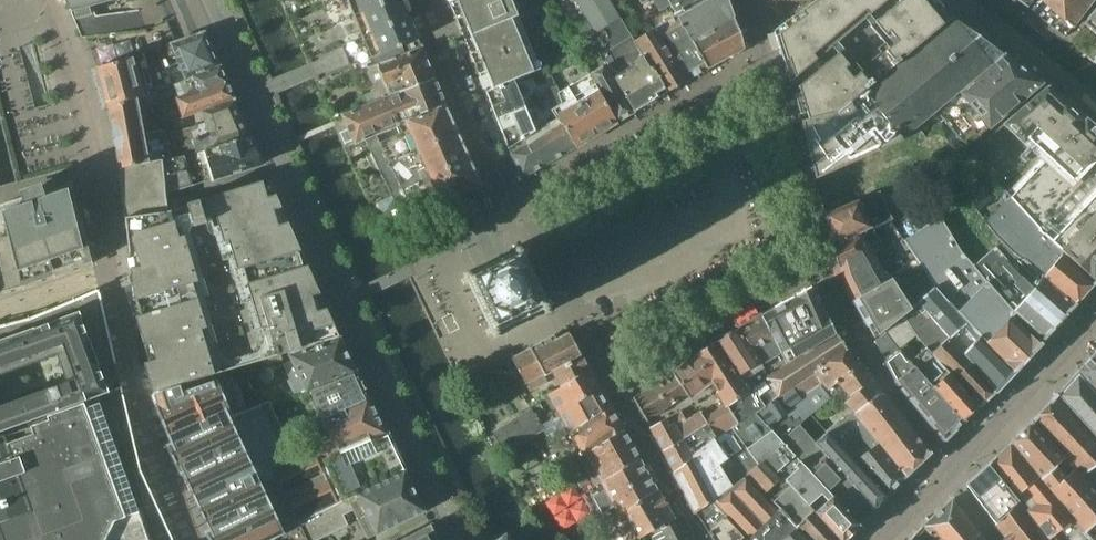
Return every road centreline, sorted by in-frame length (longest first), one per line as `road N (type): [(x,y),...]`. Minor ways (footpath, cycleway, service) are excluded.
road 1 (residential): [(464,539),(218,0)]
road 2 (residential): [(423,0),(512,200),(531,198),(763,60),(757,29)]
road 3 (residential): [(1095,108),(961,0)]

